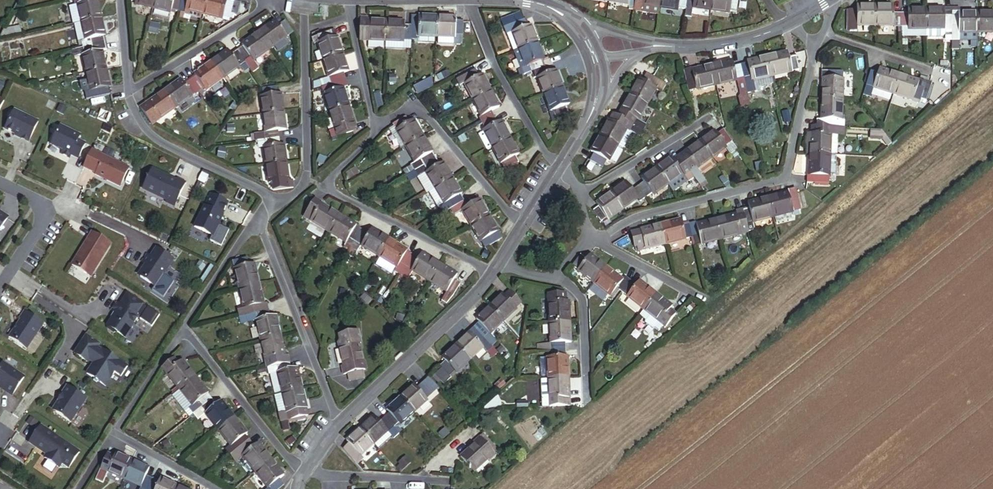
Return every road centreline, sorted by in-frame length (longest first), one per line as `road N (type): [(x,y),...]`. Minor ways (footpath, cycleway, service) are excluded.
road 1 (residential): [(815,43),(787,172),(594,236)]
road 2 (residential): [(492,272),(332,191),(331,178),(378,131)]
road 3 (residential): [(305,0),(304,184),(285,201),(269,198)]
road 4 (residential): [(339,423),(257,216)]
road 5 (residential): [(492,272),(339,423)]
road 6 (residential): [(523,223),(412,100),(378,131)]
road 7 (residential): [(559,167),(492,62),(469,0)]
road 8 (residential): [(306,470),(285,456),(183,327)]
road 9 (residential): [(131,96),(157,140),(269,198)]
road 10 (residential): [(131,96),(275,0)]
road 11 (residential): [(578,195),(711,117)]
road 12 (residential): [(303,474),(449,481)]
road 13 (residential): [(553,278),(583,303),(587,403)]
road 14 (residential): [(0,182),(33,197),(43,214),(0,285)]
road 15 (residential): [(378,131),(347,0)]
road 16 (residential): [(257,216),(183,327)]
road 17 (residential): [(183,327),(115,431)]
road 18 (residential): [(787,23),(712,46),(671,46)]

